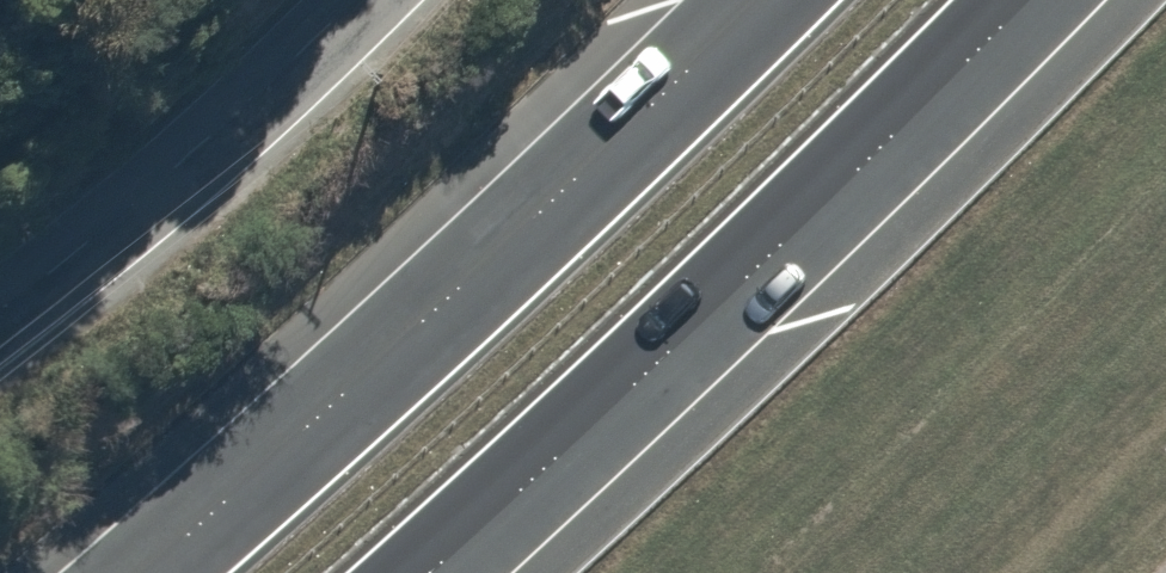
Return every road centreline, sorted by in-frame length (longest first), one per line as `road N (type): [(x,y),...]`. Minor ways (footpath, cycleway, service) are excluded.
road 1 (trunk): [(154,572),(661,106),(763,0)]
road 2 (trunk): [(1030,0),(671,362),(431,572)]
road 3 (unclassified): [(0,314),(197,160),(356,0)]

